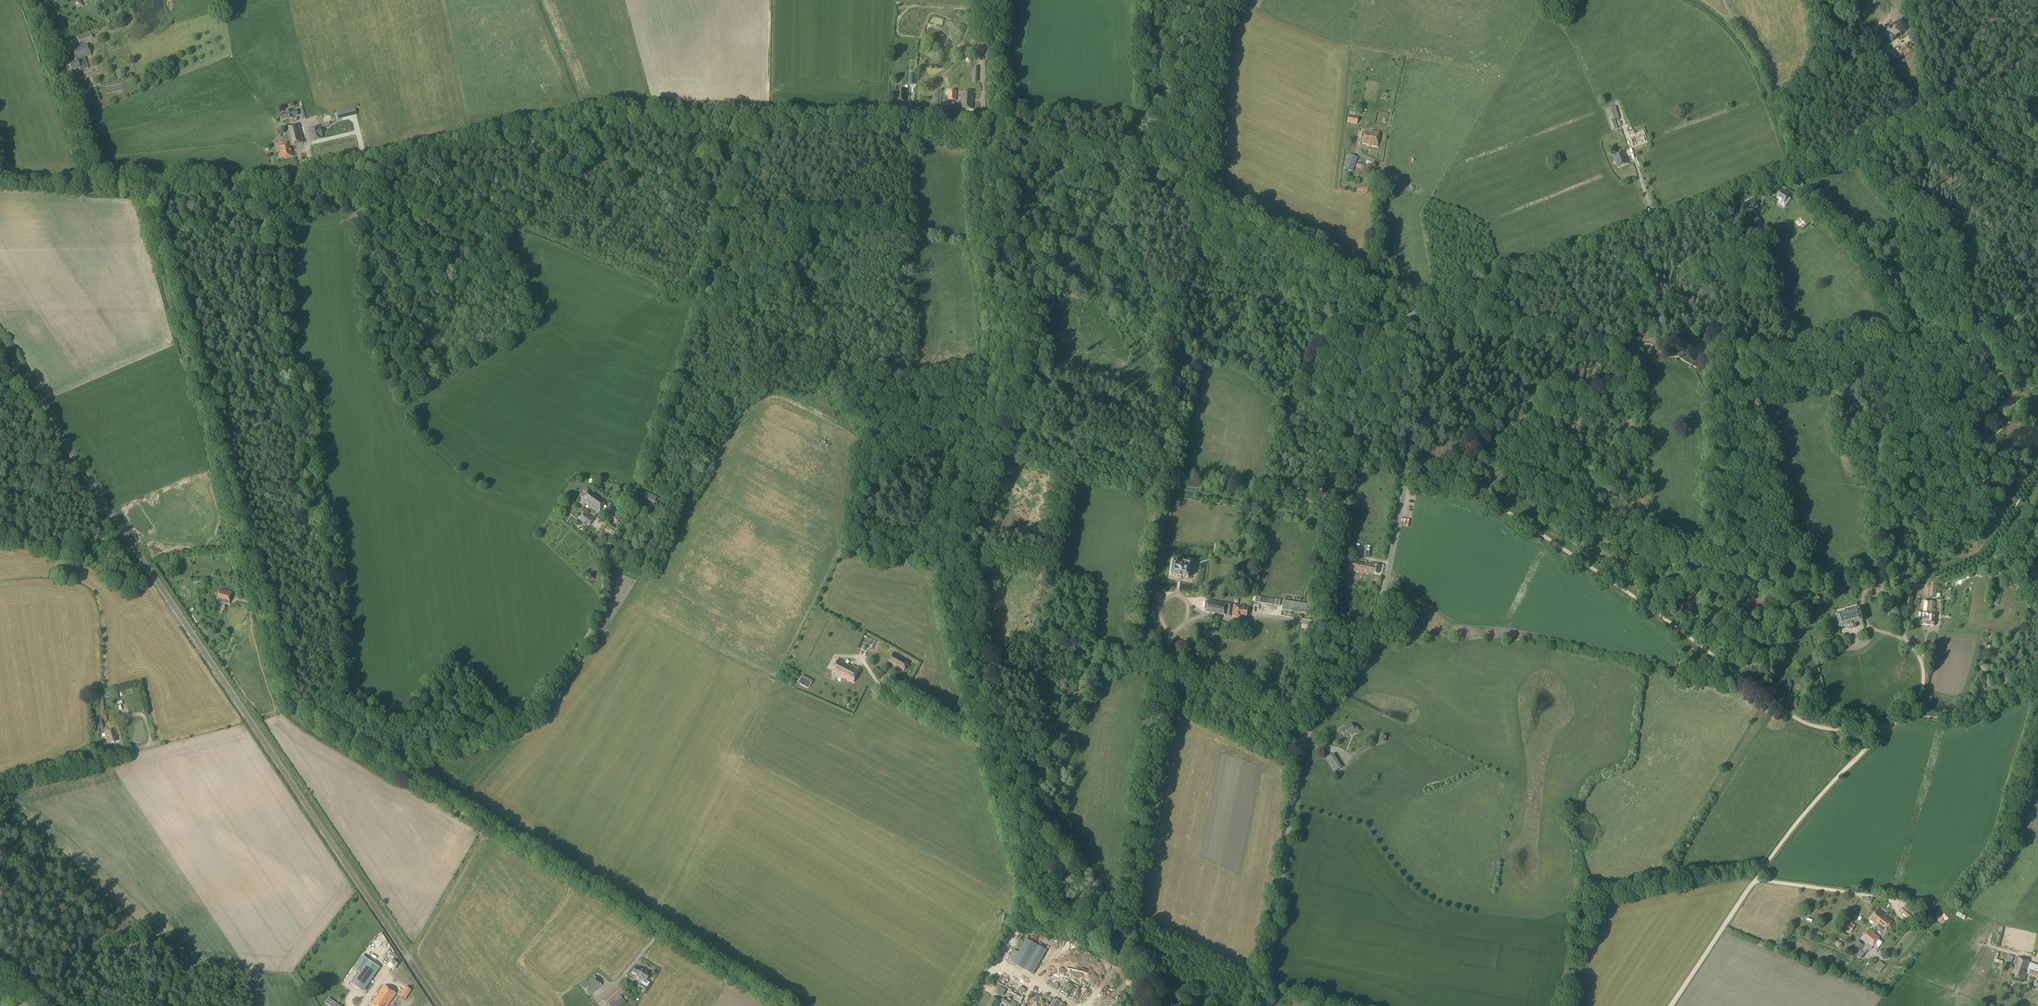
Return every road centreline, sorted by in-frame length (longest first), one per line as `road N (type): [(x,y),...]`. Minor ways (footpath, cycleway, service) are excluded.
road 1 (unclassified): [(784,1005),(296,709),(144,185)]
road 2 (track): [(970,1005),(1021,917),(1027,893),(947,602),(953,497),(983,410),(993,341),(973,202),(982,138)]
road 3 (unclassified): [(982,138),(921,127),(613,116),(267,189),(144,185)]
road 4 (tertiary): [(1262,1005),(1306,737),(1376,615),(1397,525),(1407,457),(1406,314)]
road 5 (unclassified): [(1406,314),(1935,121)]
road 6 (track): [(757,121),(636,487)]
road 7 (track): [(1895,724),(1848,731),(1795,718),(1631,594)]
road 8 (tertiary): [(1406,314),(1380,289),(1162,169)]
road 9 (track): [(533,727),(472,788),(469,795),(491,816),(412,950)]
road 10 (track): [(1631,594),(1473,492),(1405,480)]
road 11 (track): [(1756,879),(1802,816),(1895,724)]
road 12 (track): [(1901,718),(1922,690),(1920,659),(1905,640),(1872,629),(1861,599),(1878,590),(1897,605)]
road 13 (unclassified): [(93,184),(30,0)]
road 14 (unclassified): [(982,138),(1128,175),(1162,169)]
road 15 (tertiary): [(1162,169),(1151,125),(1188,0)]
road 16 (track): [(0,785),(155,744)]
road 17 (unclassified): [(1671,1005),(1756,879)]
road 18 (track): [(1901,718),(1957,717),(2037,682)]
road 19 (track): [(2037,206),(1930,123)]
road 20 (track): [(1935,121),(1915,0)]

